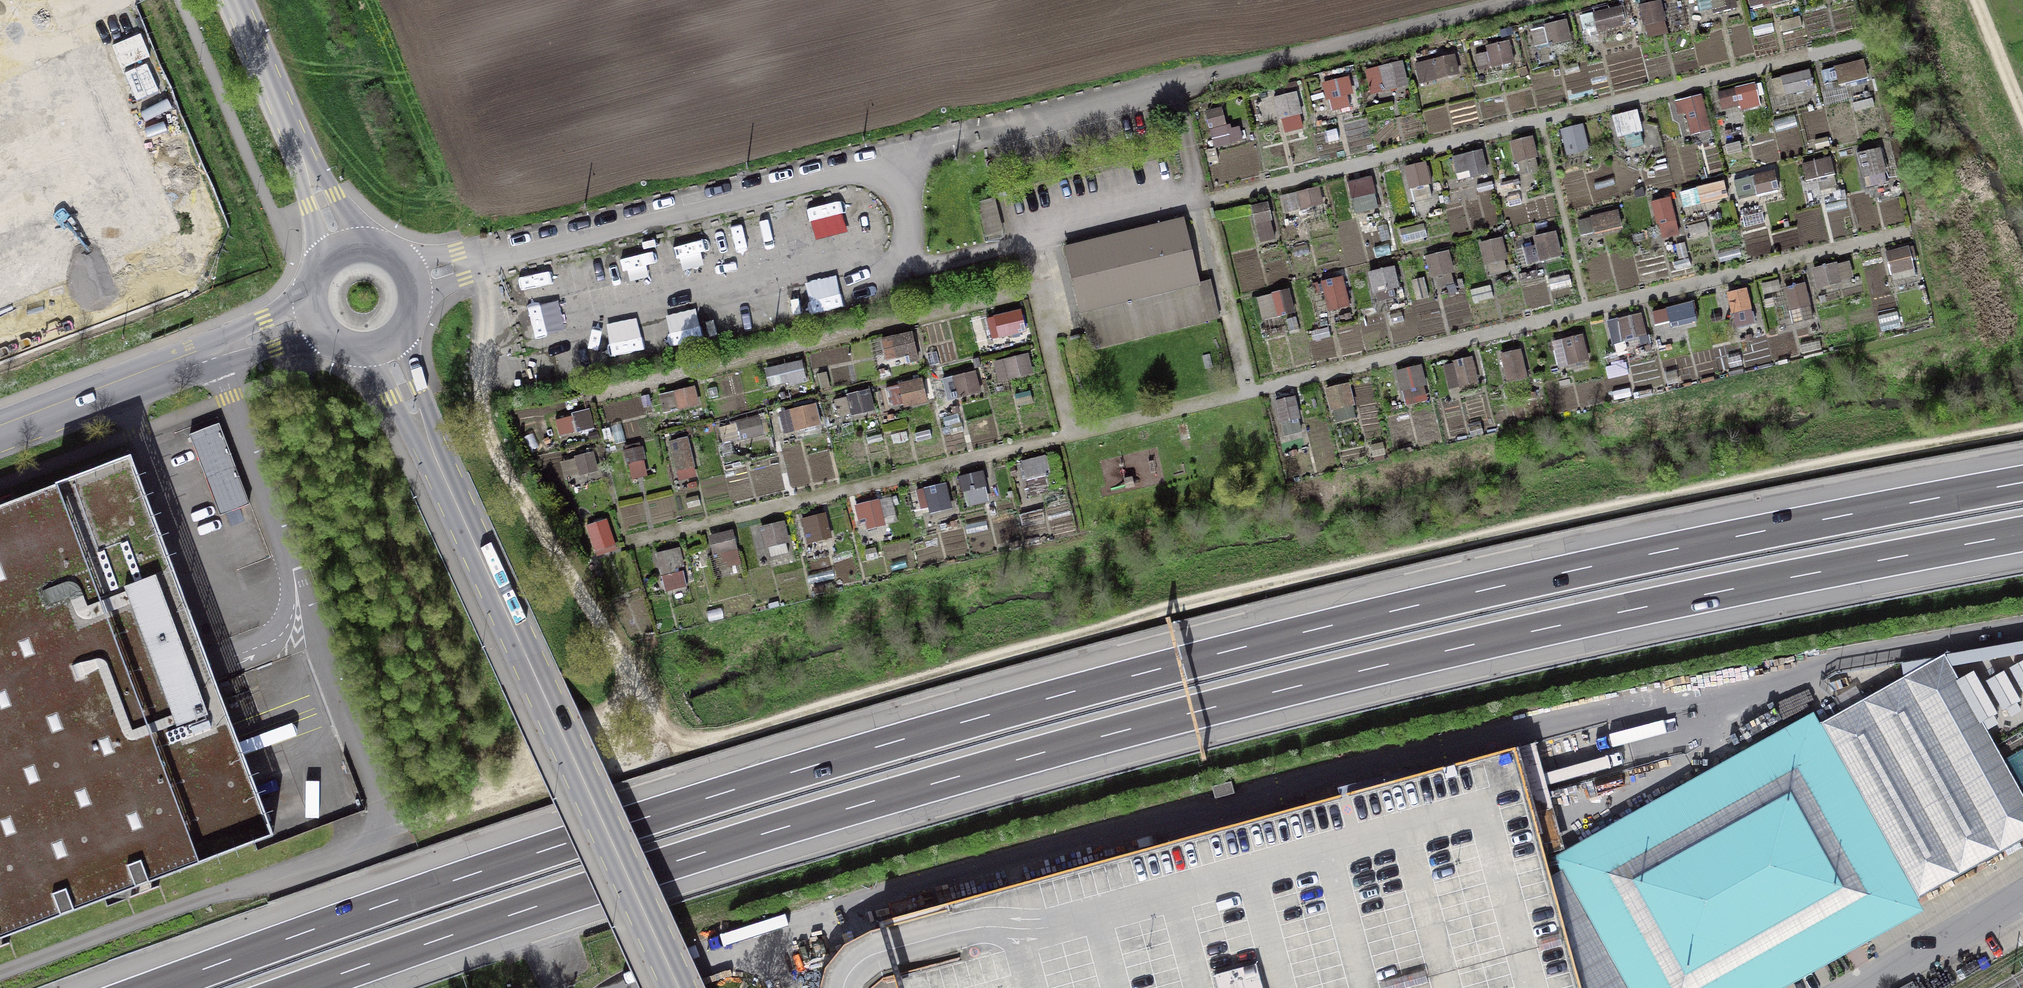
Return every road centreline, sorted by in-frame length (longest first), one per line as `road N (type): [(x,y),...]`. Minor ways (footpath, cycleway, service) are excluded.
road 1 (track): [(2022,432),(1631,504),(1169,611),(669,755),(494,437),(489,341),(519,254)]
road 2 (motorway): [(2022,491),(1668,555),(1197,666),(599,837),(170,987)]
road 3 (motorway): [(317,987),(623,883),(1207,714),(1674,605),(2022,539)]
road 4 (unclassified): [(385,349),(557,735)]
road 5 (track): [(1184,89),(1562,0)]
road 6 (unclassified): [(313,320),(0,438)]
road 7 (unclassified): [(677,987),(557,735)]
road 8 (unclassified): [(343,249),(233,0)]
road 9 (unclassified): [(385,349),(413,320),(414,279),(392,253),(343,249)]
road 10 (track): [(1967,0),(2022,130)]

